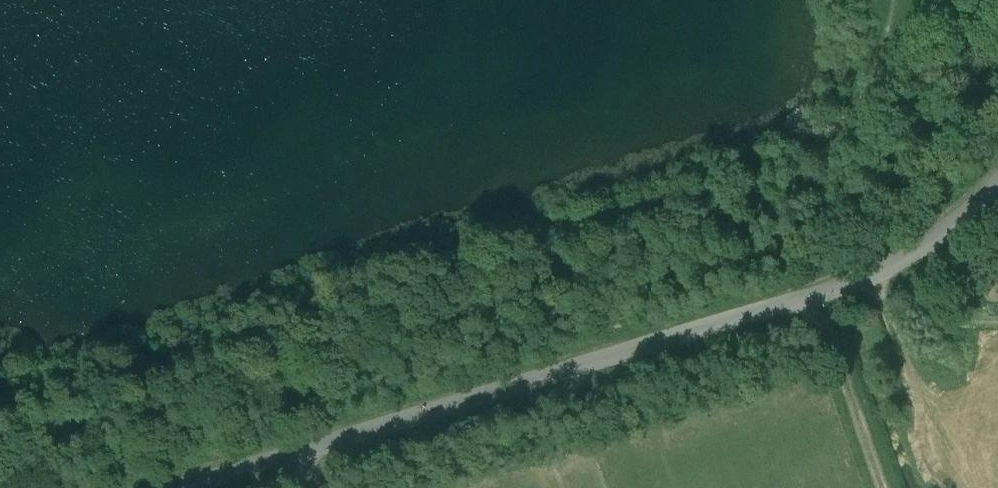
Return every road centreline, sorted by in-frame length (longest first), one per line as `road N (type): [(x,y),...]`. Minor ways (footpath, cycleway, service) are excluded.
road 1 (unclassified): [(305,450),(836,290),(924,246),(997,183)]
road 2 (track): [(880,487),(828,330),(808,299)]
road 3 (track): [(940,403),(907,376),(861,280)]
road 4 (unclassified): [(182,487),(305,450)]

